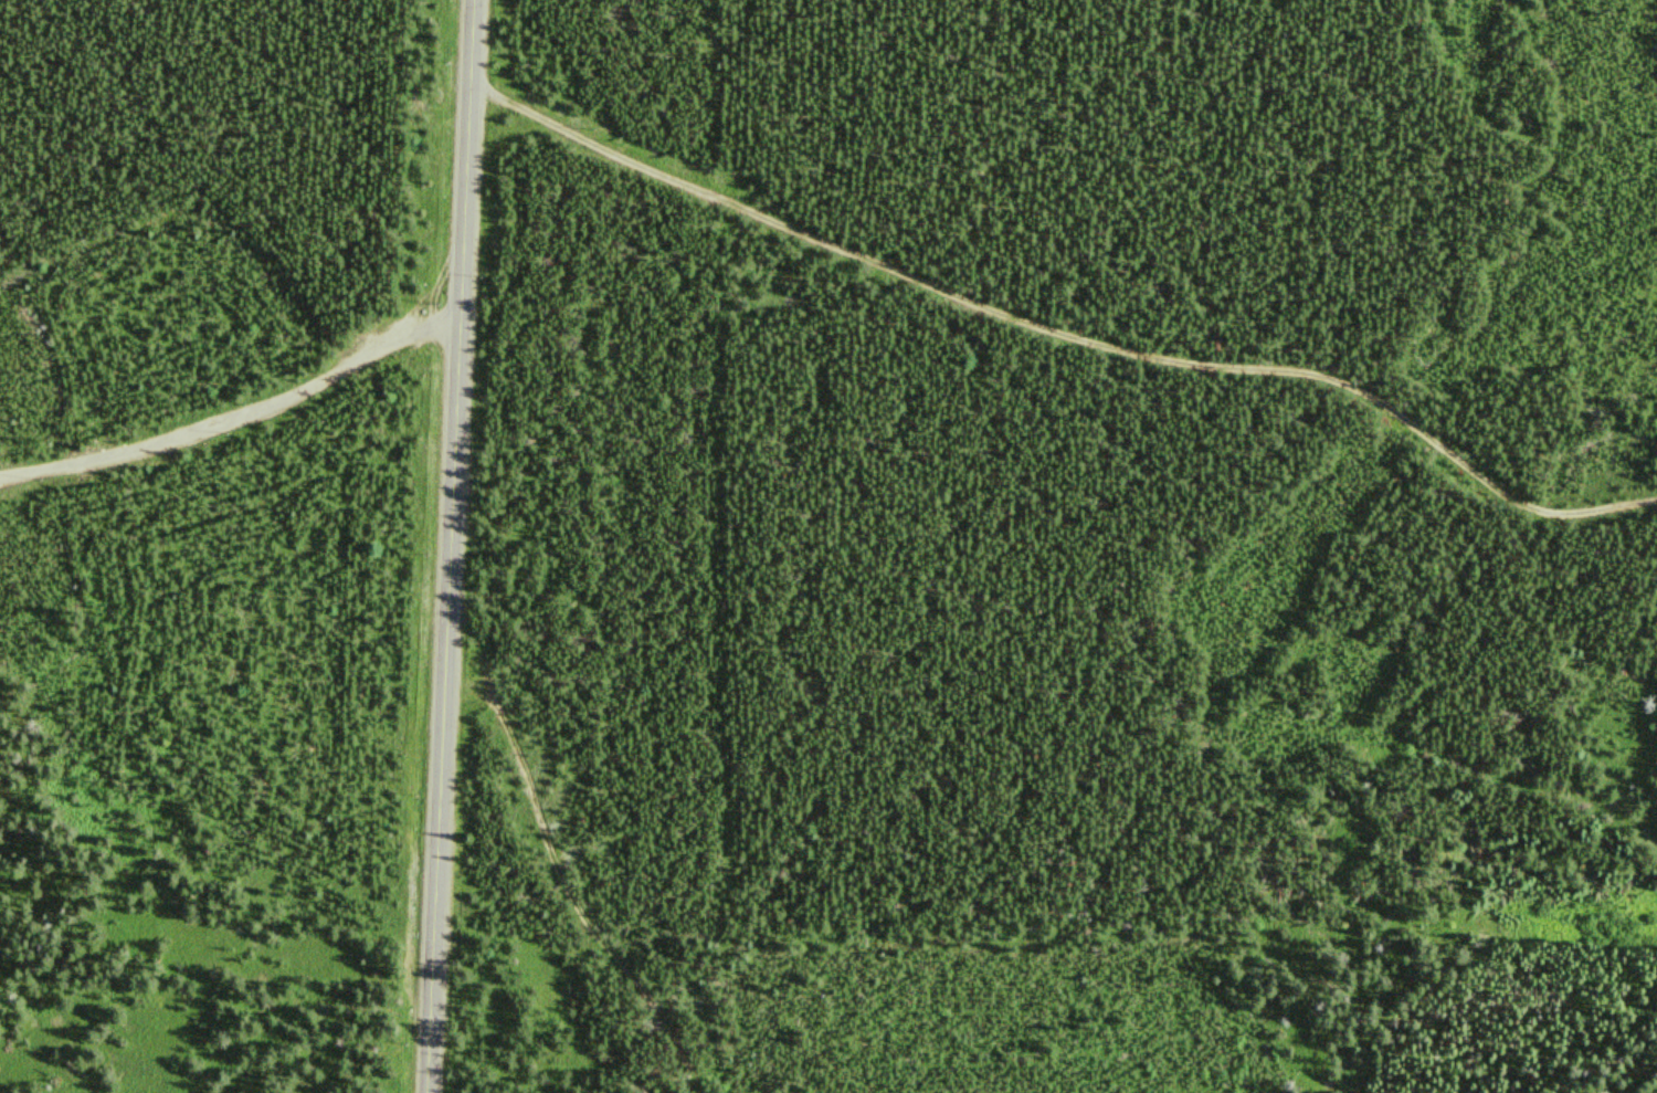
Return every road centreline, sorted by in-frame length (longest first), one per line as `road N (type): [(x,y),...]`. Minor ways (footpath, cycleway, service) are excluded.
road 1 (tertiary): [(427,1092),(474,0)]
road 2 (residential): [(472,72),(496,60),(715,139),(834,203),(983,260)]

